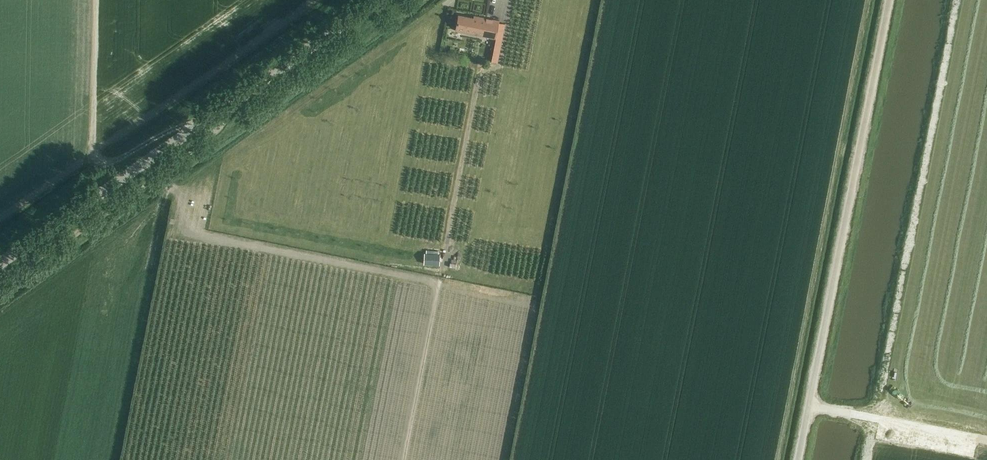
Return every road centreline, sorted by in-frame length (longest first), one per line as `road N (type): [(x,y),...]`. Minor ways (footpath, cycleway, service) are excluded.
road 1 (unclassified): [(798,459),(890,0)]
road 2 (unclassified): [(0,266),(384,0)]
road 3 (track): [(446,269),(482,72),(499,66),(509,18),(494,6)]
road 4 (track): [(209,121),(173,128),(117,160),(96,154),(99,0)]
road 5 (track): [(986,437),(809,404)]

